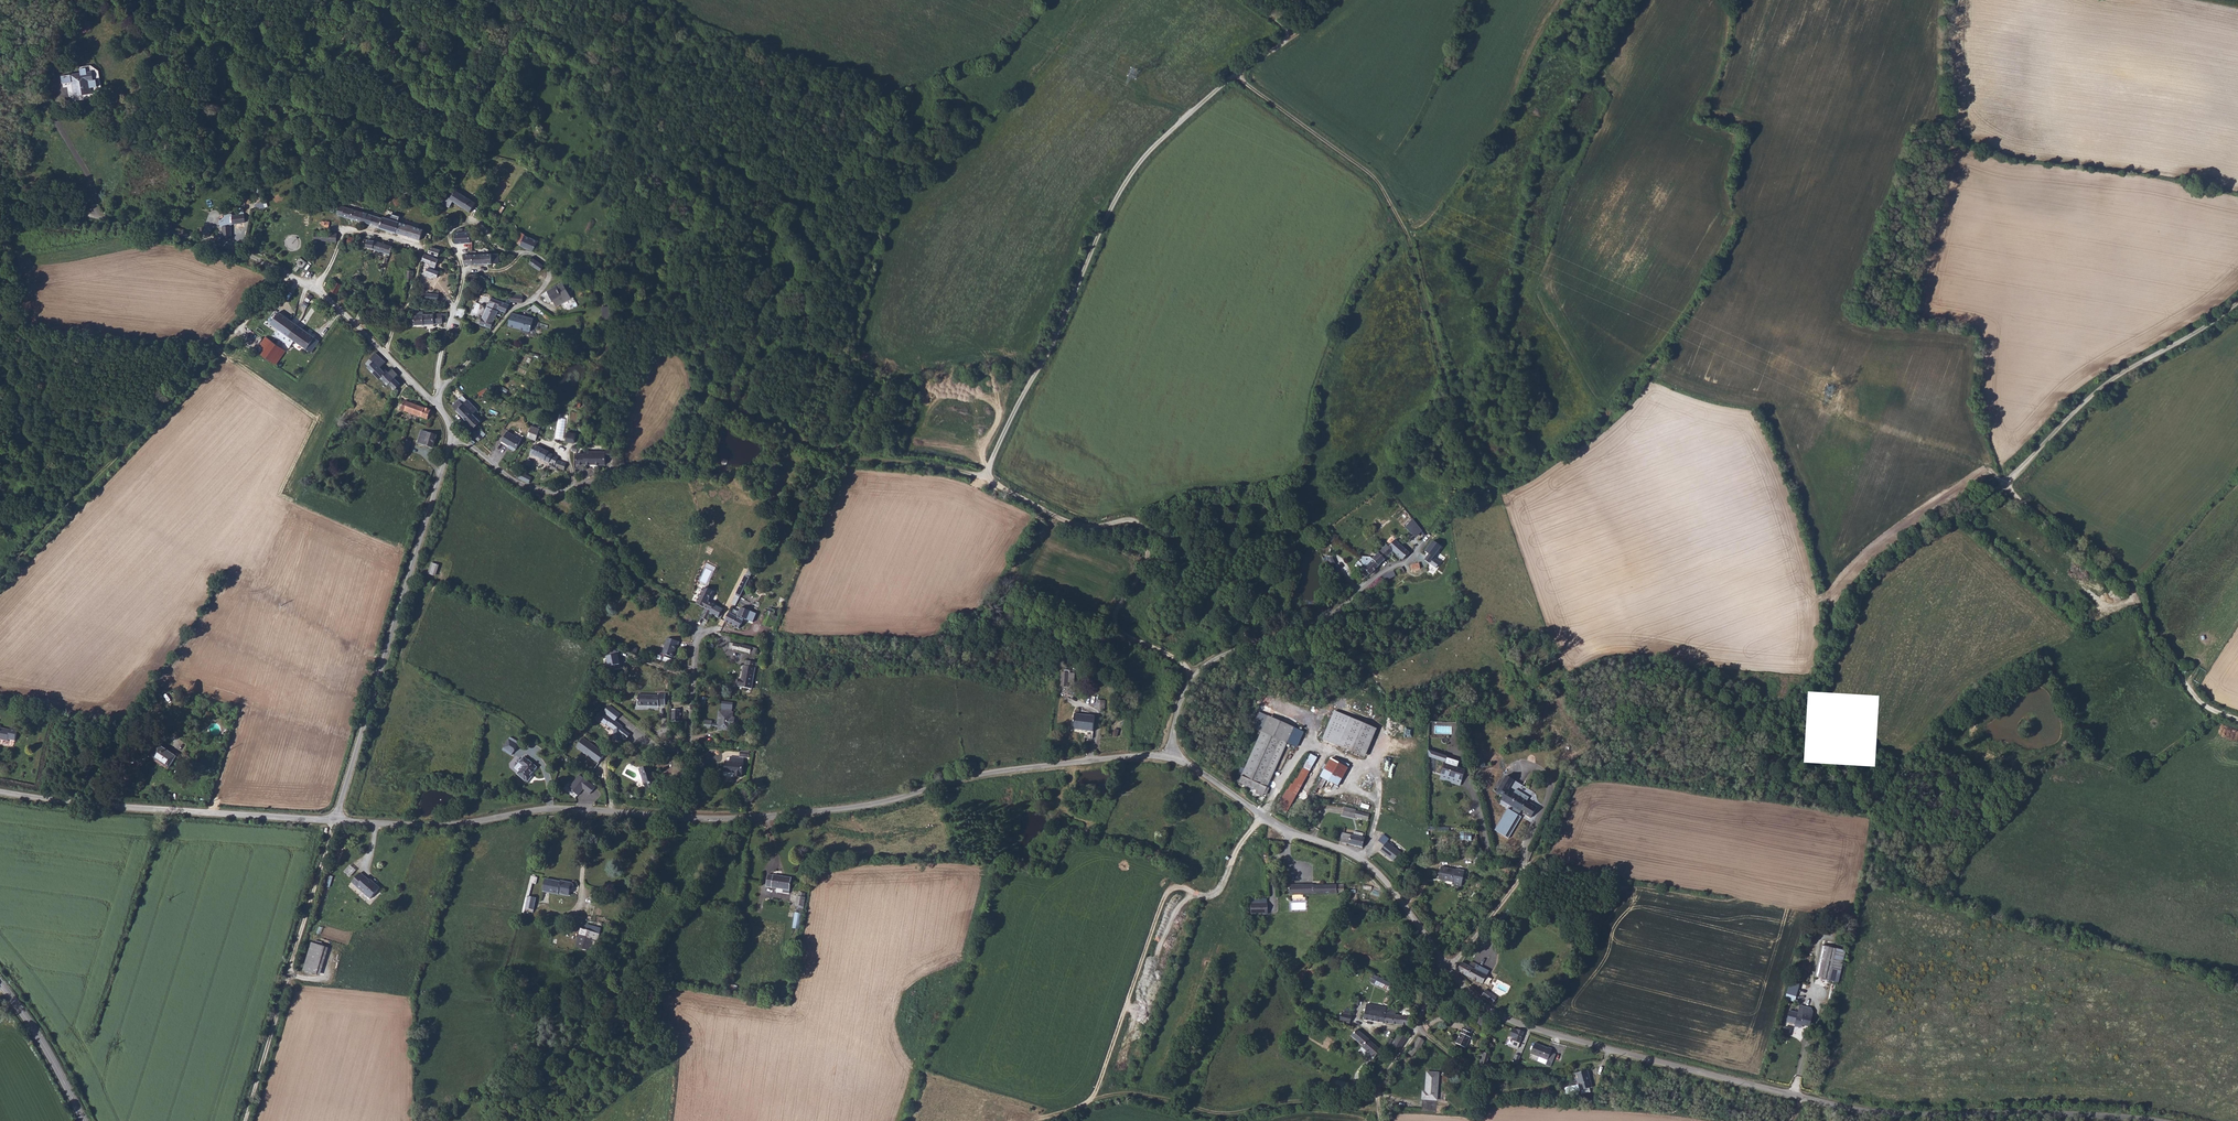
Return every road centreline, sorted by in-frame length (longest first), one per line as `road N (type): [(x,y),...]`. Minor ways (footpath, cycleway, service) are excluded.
road 1 (unclassified): [(1448,965),(1478,1001),(1534,1029),(1812,1101),(1880,1113),(2154,1120)]
road 2 (track): [(706,391),(821,451),(966,471),(1084,527),(1136,520),(1152,547),(1114,621),(1191,669)]
road 3 (track): [(2006,484),(1878,565),(1802,700),(1781,712),(1668,712),(1630,722),(1578,759),(1531,861)]
road 4 (track): [(985,478),(1115,201),(1164,136),(1287,39),(1287,31),(1245,0)]
road 5 (track): [(1235,74),(1373,176),(1410,241),(1444,373),(1497,505)]
road 6 (unclassified): [(688,818),(879,804),(1006,770),(1171,757)]
road 7 (track): [(0,576),(291,276)]
road 8 (track): [(1263,817),(1236,851),(1216,898),(1175,886),(1165,895),(1093,1100),(1054,1120)]
road 9 (unclassified): [(453,433),(334,820)]
road 10 (unclassified): [(99,219),(264,259),(317,287),(437,406)]
road 11 (unclassified): [(1428,537),(1410,561),(1346,602),(1191,669),(1173,723),(1171,757)]
road 12 (unclassified): [(334,820),(428,826),(550,809),(688,818)]
road 13 (unclassified): [(1171,757),(1263,817),(1369,865),(1448,965)]
road 14 (track): [(439,391),(461,279),(467,271),(510,267),(524,252),(498,249),(483,227),(431,201),(402,162)]
road 15 (track): [(2237,720),(2200,703),(2147,632),(2131,586),(2006,484)]
road 16 (unclassified): [(0,792),(160,812),(334,820)]
road 17 (track): [(334,820),(246,1120)]
road 18 (track): [(2006,484),(2110,382),(2237,303)]
road 19 (track): [(1093,1100),(1141,1096),(1222,1114),(1291,1102),(1379,1111)]
road 20 (track): [(384,353),(413,293),(417,245),(351,225),(317,287)]
road 21 (unclassified): [(453,433),(520,484),(551,492),(669,460)]
road 22 (track): [(551,492),(696,636)]
road 23 (unclassified): [(715,631),(696,636),(688,818)]
road 24 (track): [(669,460),(685,448),(706,391),(690,355),(670,340),(621,326)]
road 25 (residential): [(437,406),(453,374),(551,274)]
road 26 (track): [(1380,1120),(1389,1081),(1448,965)]
road 27 (secondary): [(0,984),(85,1120)]
road 28 (unclassified): [(1448,965),(1531,861)]

